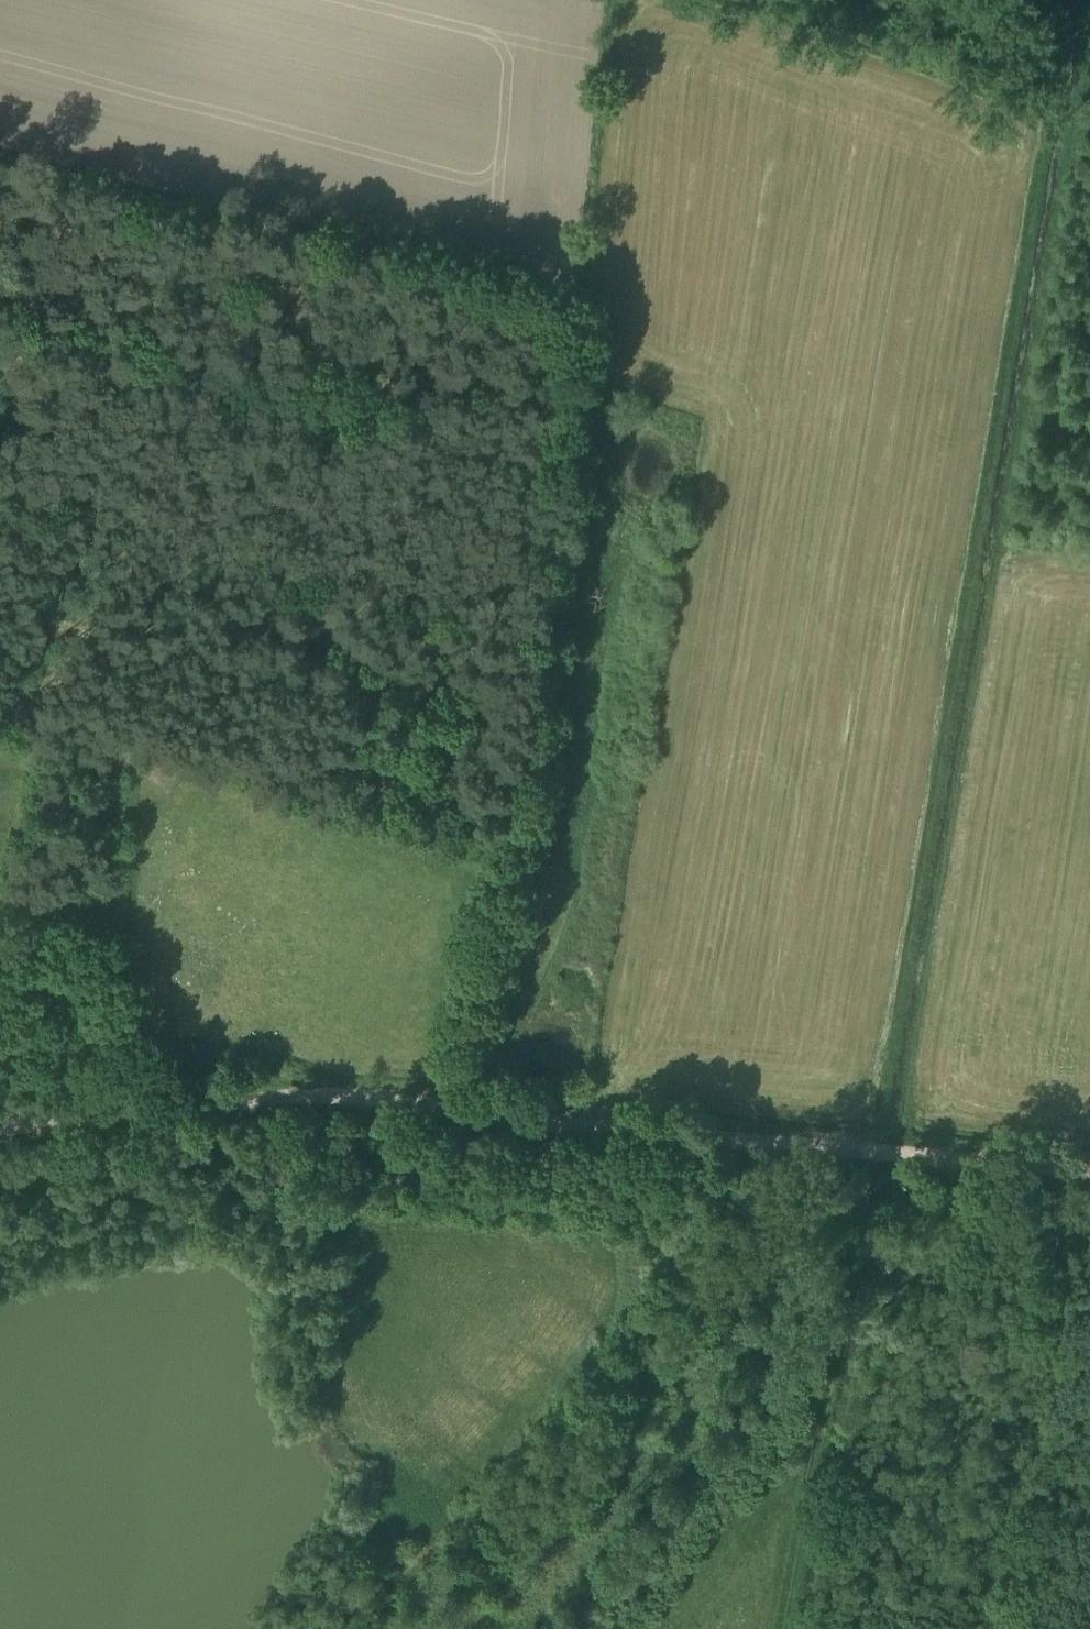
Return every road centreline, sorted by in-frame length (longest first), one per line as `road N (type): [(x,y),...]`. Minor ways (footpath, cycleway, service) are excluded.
road 1 (track): [(878,1149),(276,1081),(0,1115)]
road 2 (track): [(878,1149),(787,1628)]
road 3 (track): [(1089,1167),(878,1149)]

